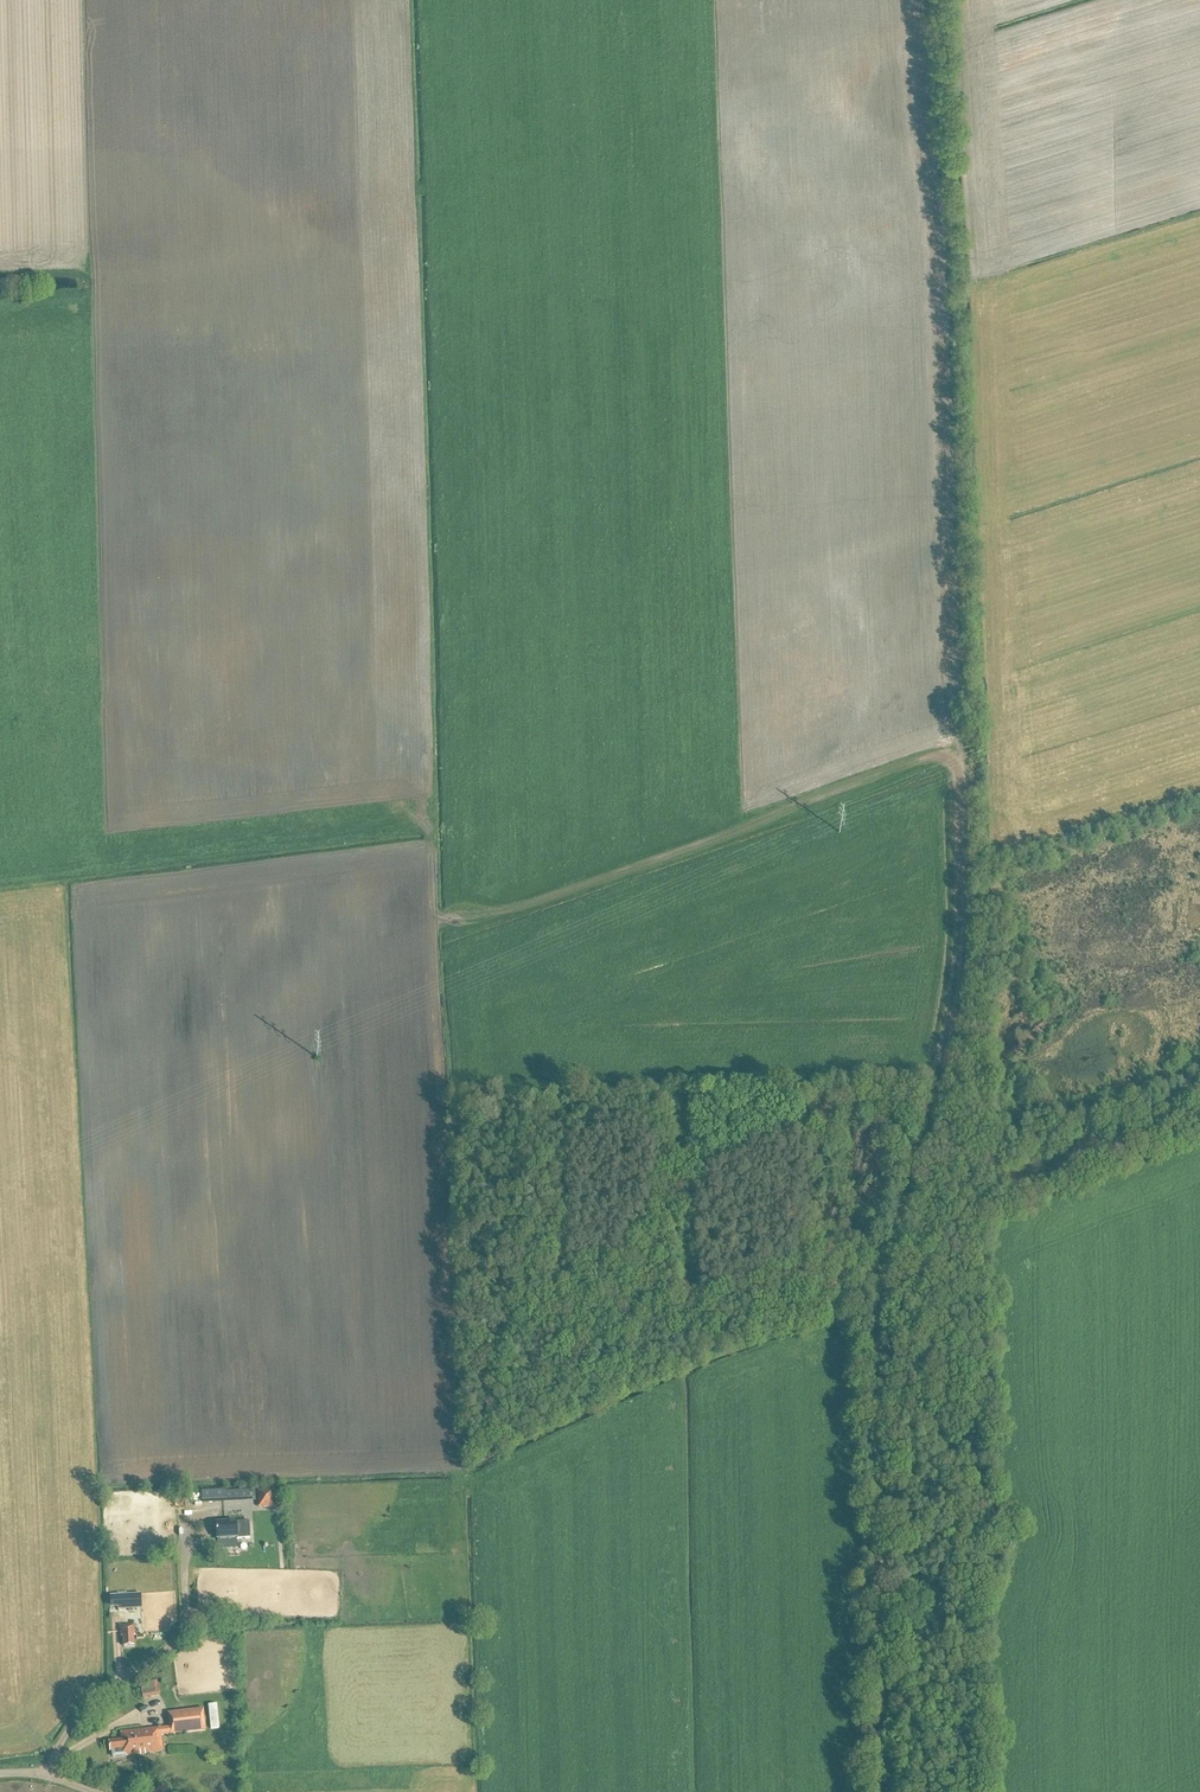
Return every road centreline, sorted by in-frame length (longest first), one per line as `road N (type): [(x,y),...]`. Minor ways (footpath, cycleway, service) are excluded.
road 1 (track): [(877,1791),(870,1347),(879,1276),(947,1016),(954,912),(911,0)]
road 2 (track): [(50,1774),(65,1742),(120,1681),(119,1645)]

